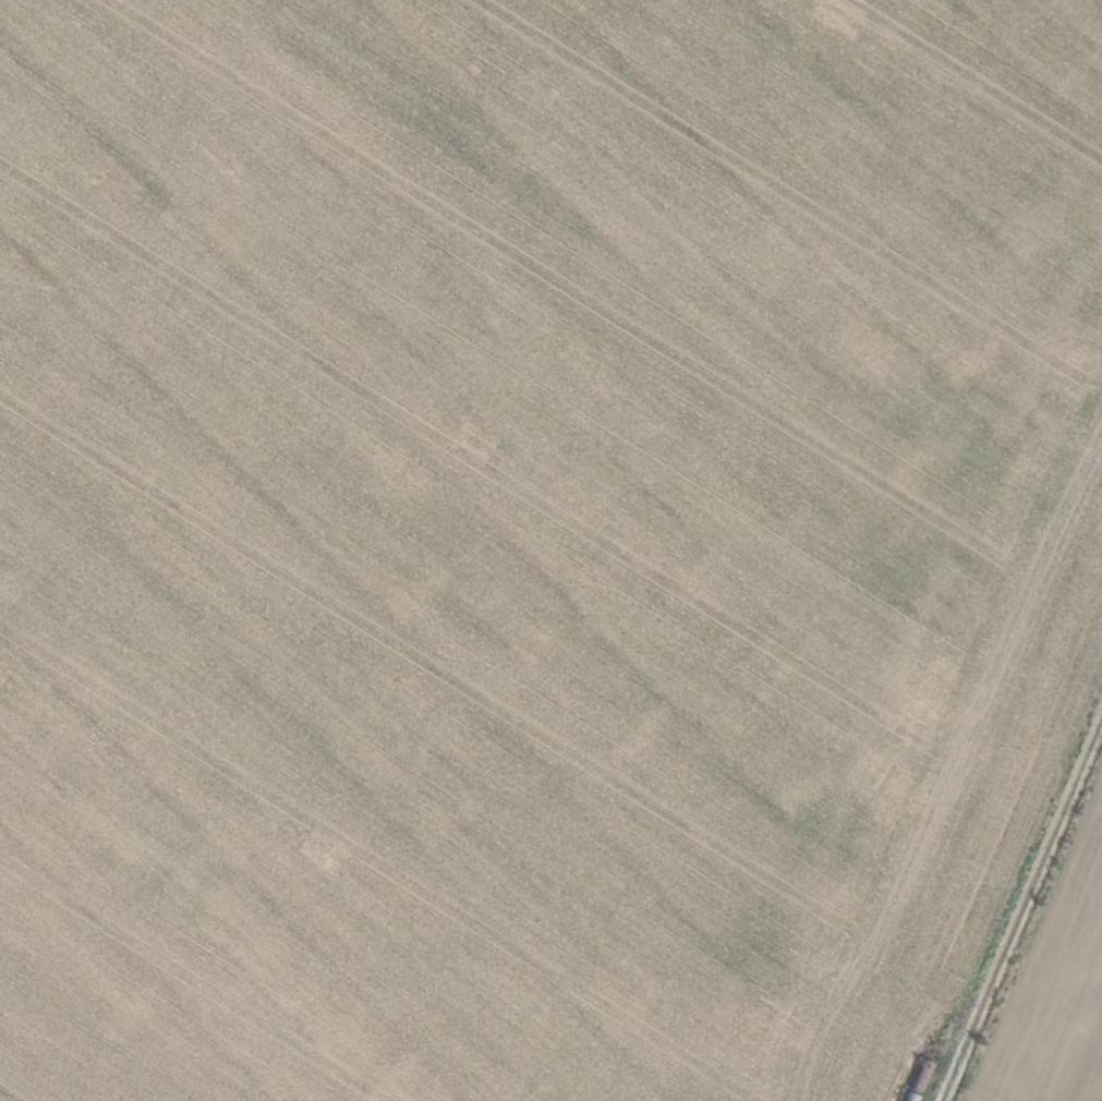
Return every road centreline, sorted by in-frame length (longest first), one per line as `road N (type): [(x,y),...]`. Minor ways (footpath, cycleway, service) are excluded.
road 1 (track): [(946,1100),(1101,724)]

